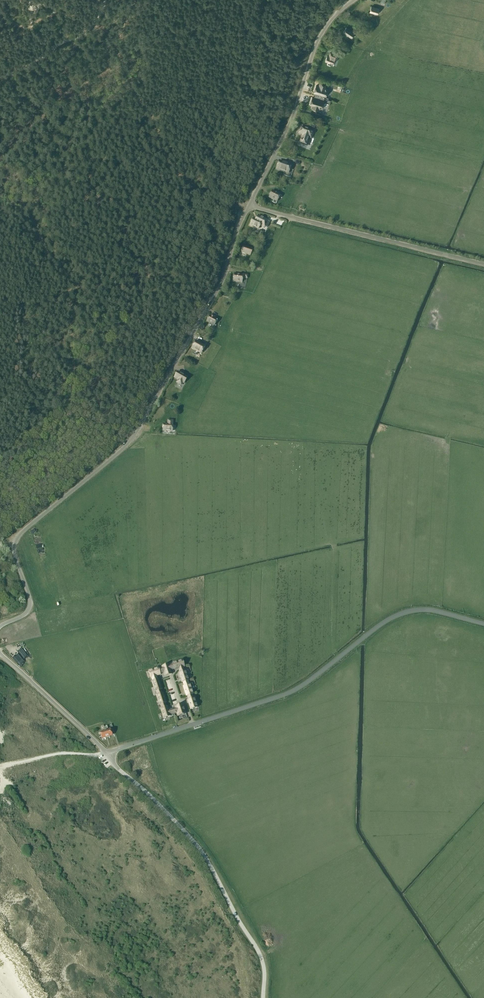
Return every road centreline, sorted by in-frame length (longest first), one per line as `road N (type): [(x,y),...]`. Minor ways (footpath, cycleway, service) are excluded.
road 1 (unclassified): [(0,625),(29,603),(13,552),(17,534),(140,425),(222,279),(248,205)]
road 2 (unclassified): [(106,754),(291,692),(406,612),(483,624)]
road 3 (unclassified): [(263,997),(261,957),(206,859),(119,770)]
road 4 (track): [(248,205),(200,189),(169,161),(113,35),(92,24)]
road 5 (unclassified): [(483,264),(248,205)]
road 6 (unclassified): [(248,205),(322,30),(351,0)]
road 7 (unclassified): [(106,754),(0,650)]

